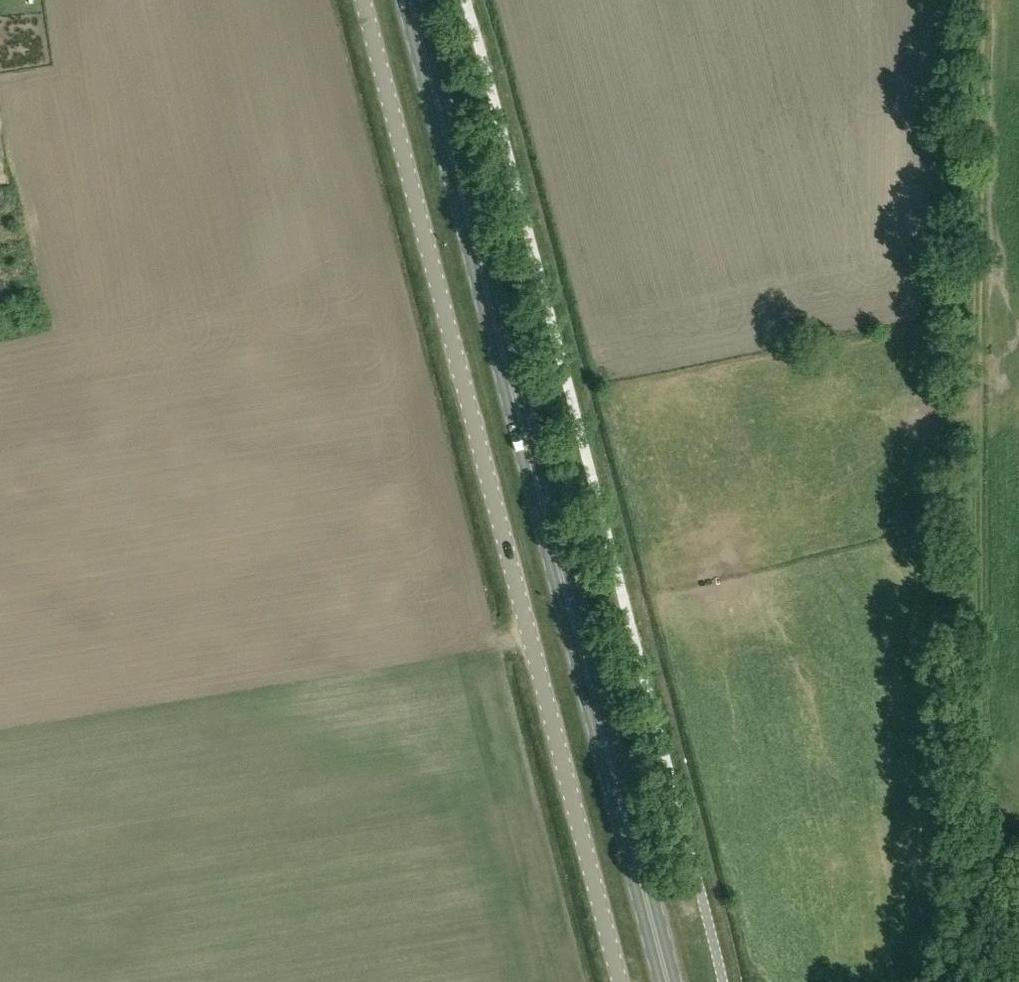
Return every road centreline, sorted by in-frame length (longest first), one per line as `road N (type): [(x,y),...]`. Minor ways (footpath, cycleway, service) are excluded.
road 1 (primary): [(667,981),(409,0)]
road 2 (unclassified): [(362,0),(620,981)]

